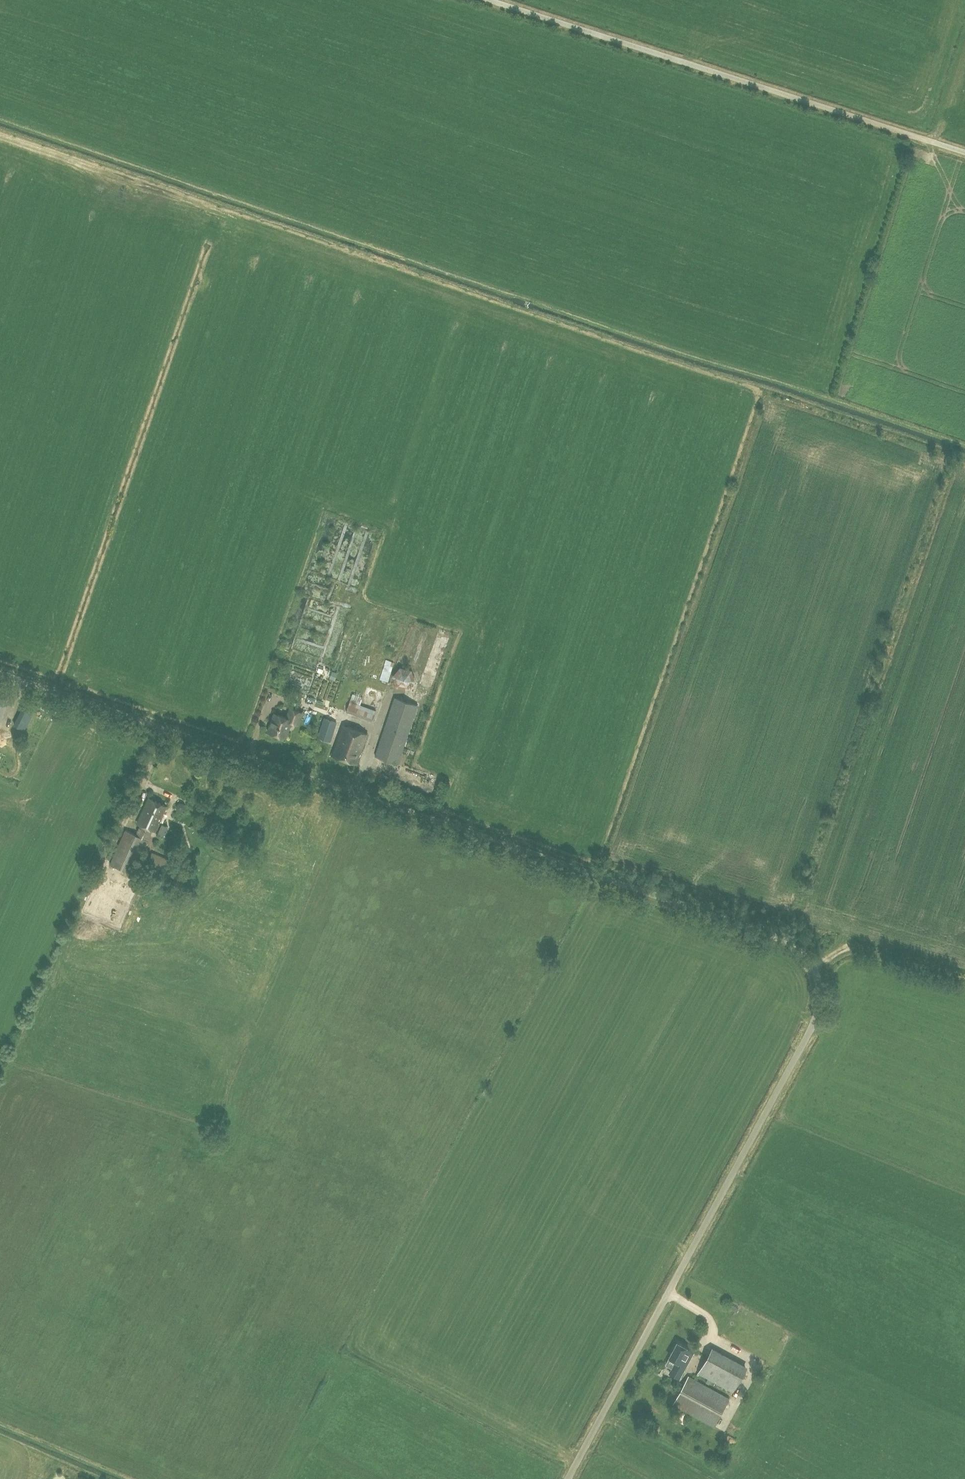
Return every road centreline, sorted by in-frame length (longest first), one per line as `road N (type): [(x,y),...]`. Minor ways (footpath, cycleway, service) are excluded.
road 1 (unclassified): [(568,1478),(814,1024),(821,990),(815,970),(775,938),(0,673)]
road 2 (unclassified): [(964,153),(486,0)]
road 3 (track): [(813,967),(864,948),(964,976)]

